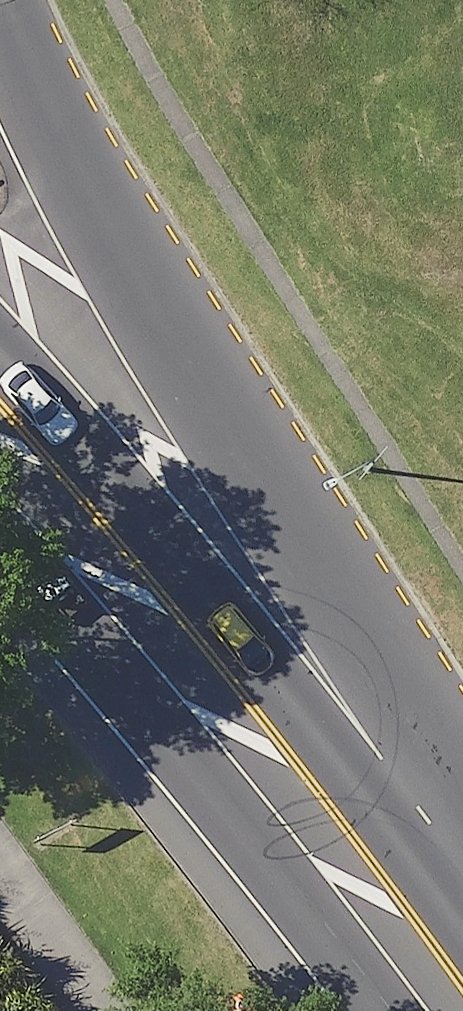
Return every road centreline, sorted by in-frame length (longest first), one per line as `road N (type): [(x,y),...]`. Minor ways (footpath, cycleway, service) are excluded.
road 1 (secondary): [(10,0),(151,283),(319,538),(462,968)]
road 2 (primary): [(0,404),(282,745),(462,993)]

